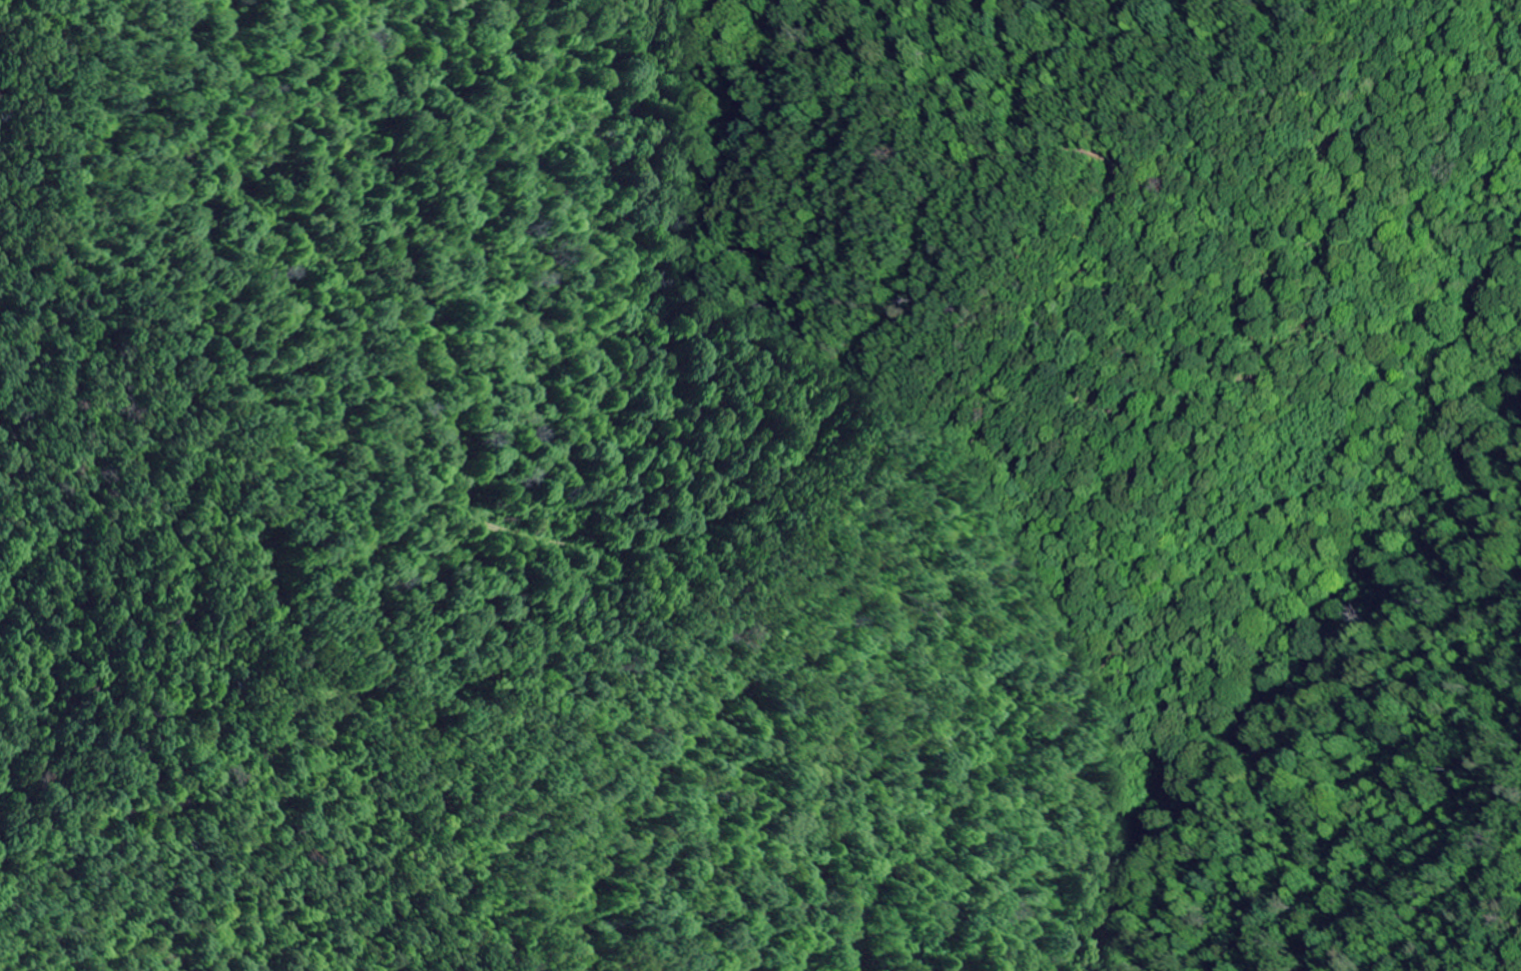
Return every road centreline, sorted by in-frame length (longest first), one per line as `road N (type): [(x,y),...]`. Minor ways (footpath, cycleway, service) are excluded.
road 1 (track): [(1520,850),(1446,902),(1418,942),(1383,970)]

